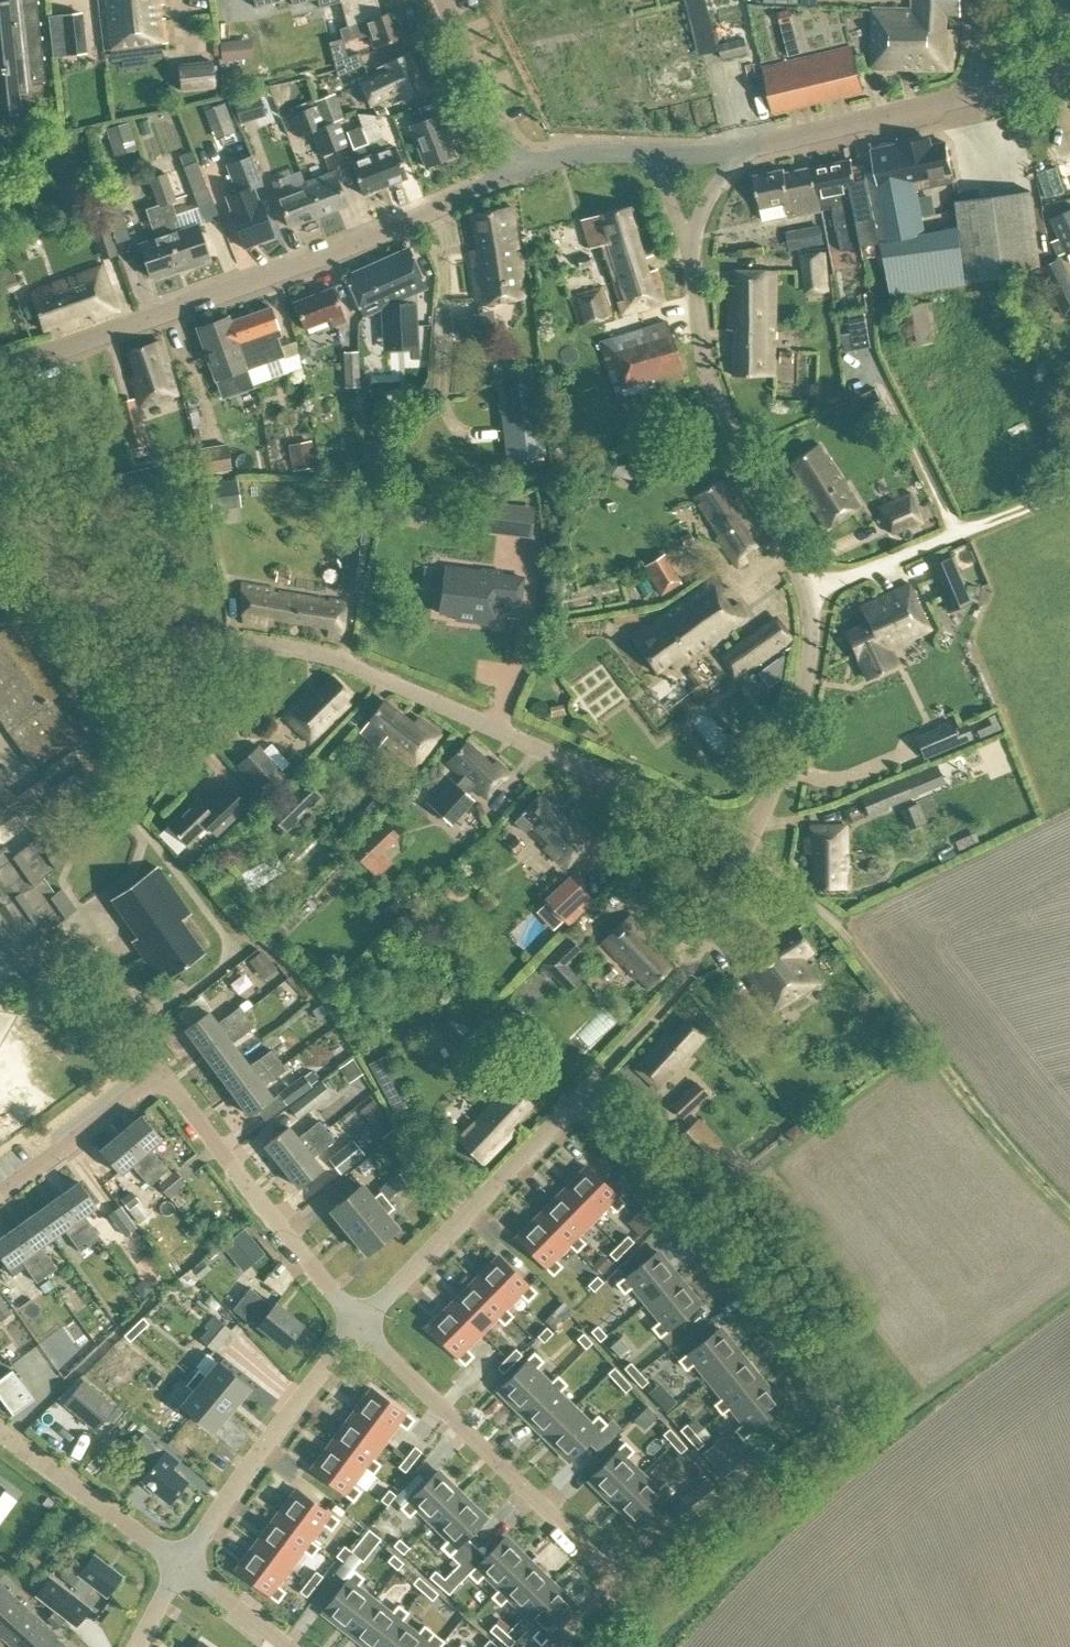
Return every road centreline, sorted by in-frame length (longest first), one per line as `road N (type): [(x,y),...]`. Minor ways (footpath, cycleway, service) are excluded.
road 1 (residential): [(747,840),(796,718),(810,628),(797,567),(717,398),(689,251)]
road 2 (residential): [(747,840),(351,664),(217,639)]
road 3 (residential): [(0,367),(373,237),(515,170)]
road 4 (track): [(1069,1206),(835,926),(747,840)]
road 5 (residential): [(828,1386),(585,1090)]
road 6 (residential): [(629,1590),(358,1325)]
road 7 (residential): [(358,1325),(585,1090)]
road 8 (residential): [(358,1325),(162,1072)]
road 9 (track): [(828,1386),(840,1409),(833,1430),(656,1583),(629,1590)]
road 10 (residential): [(585,1090),(674,990),(747,840)]
road 11 (residential): [(181,1563),(358,1325)]
road 12 (track): [(806,593),(1069,489)]
road 13 (residential): [(748,149),(975,93)]
road 14 (residential): [(181,1563),(0,1432)]
road 15 (residential): [(0,1193),(162,1072)]
road 16 (residential): [(515,170),(444,0)]
road 17 (residential): [(91,616),(65,590),(0,479)]
road 18 (track): [(957,534),(884,387)]
road 19 (residential): [(515,170),(583,153),(653,154)]
road 20 (residential): [(289,1646),(181,1563)]
road 21 (residential): [(217,639),(91,616)]

